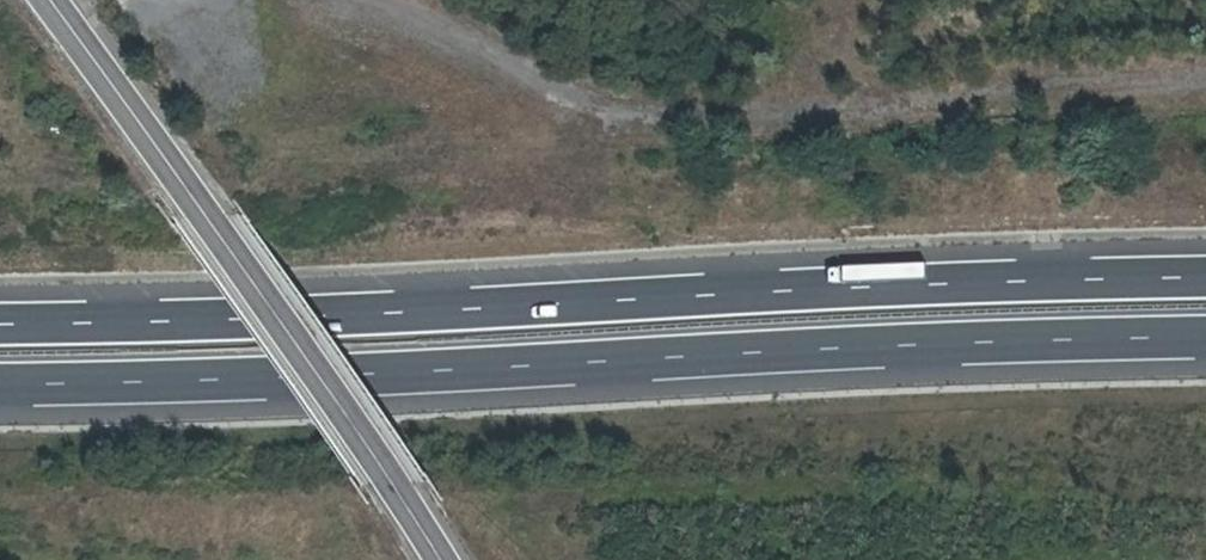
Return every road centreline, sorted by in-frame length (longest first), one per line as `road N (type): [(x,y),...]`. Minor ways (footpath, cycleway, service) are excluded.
road 1 (motorway): [(1205,276),(0,323)]
road 2 (motorway): [(0,384),(1205,338)]
road 3 (tertiary): [(441,559),(296,337),(51,0)]

